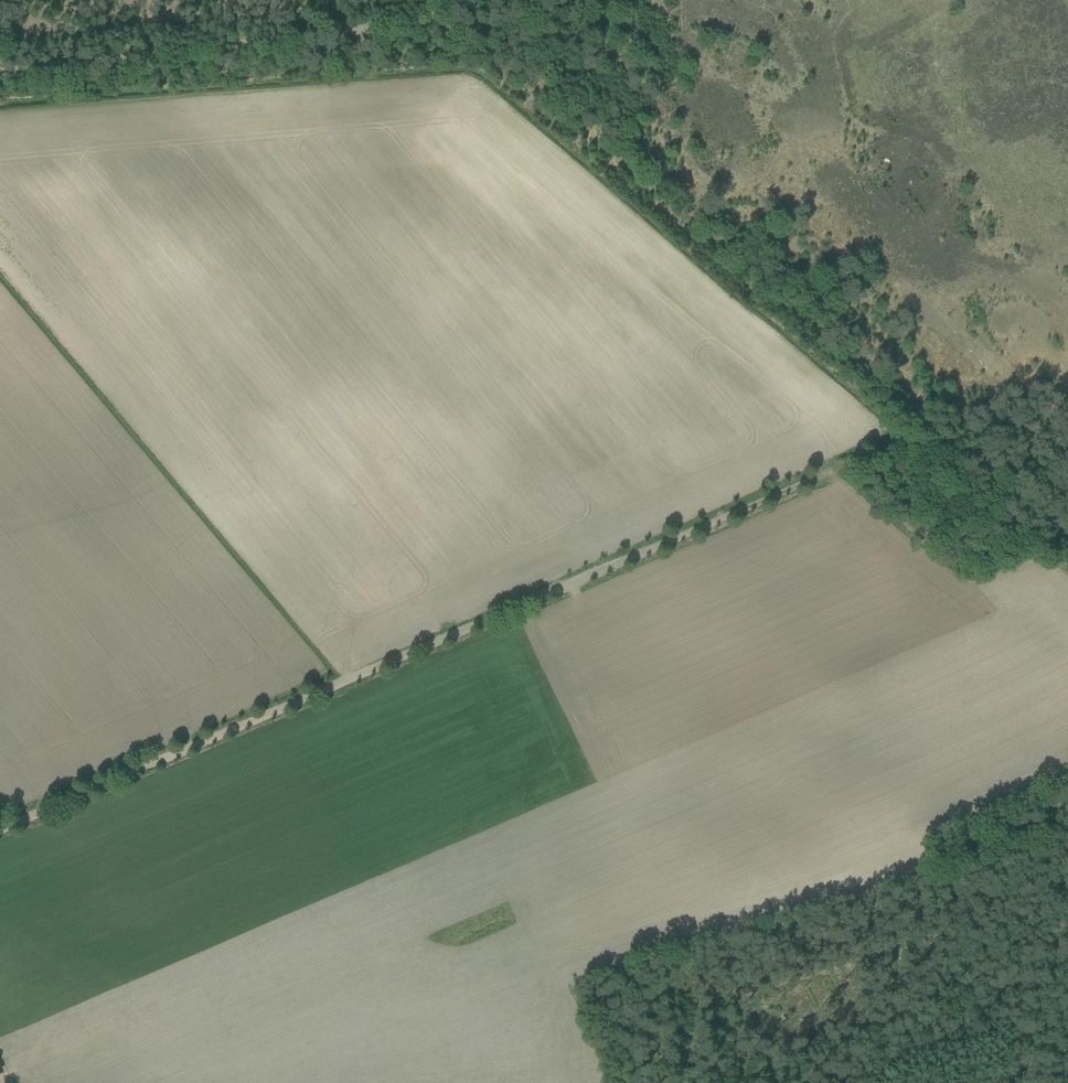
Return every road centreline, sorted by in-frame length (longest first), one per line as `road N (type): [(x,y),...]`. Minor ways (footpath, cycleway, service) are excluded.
road 1 (track): [(0,831),(919,434)]
road 2 (track): [(449,0),(302,42),(0,74)]

